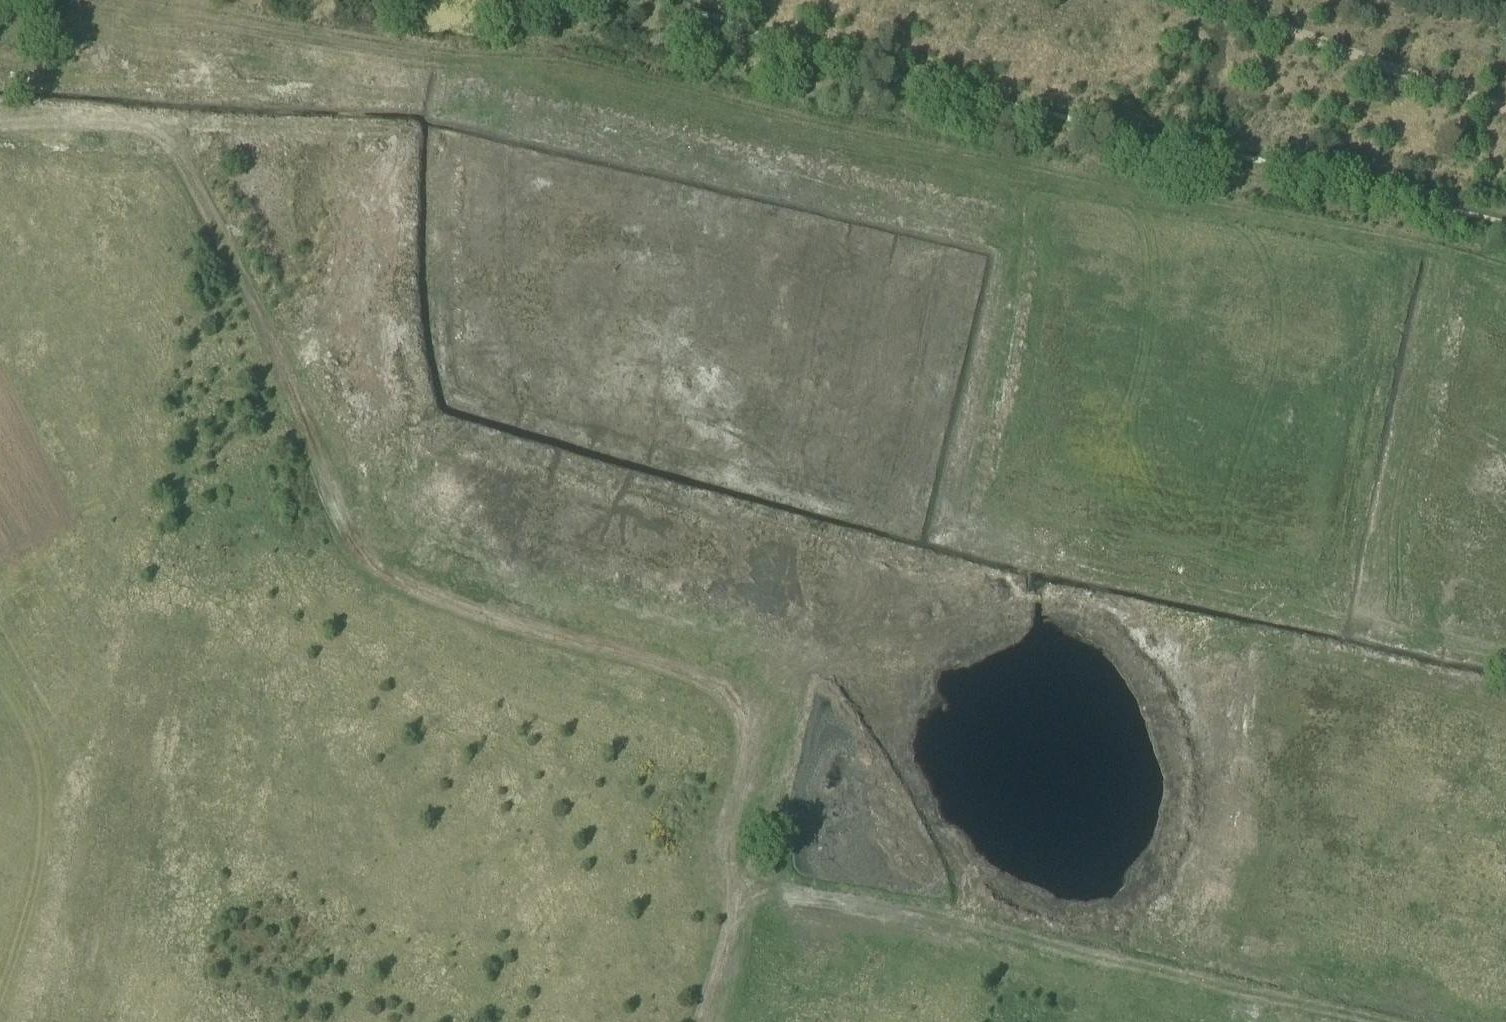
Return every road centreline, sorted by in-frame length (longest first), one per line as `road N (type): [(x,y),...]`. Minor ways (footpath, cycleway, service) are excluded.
road 1 (track): [(0,124),(80,119),(151,129),(174,153),(353,534),(380,567),(419,591),(715,684),(739,709),(746,752),(727,854),(736,918),(705,1021)]
road 2 (track): [(1373,1021),(802,890),(737,887)]
road 3 (track): [(1505,109),(1348,56),(1220,0)]

